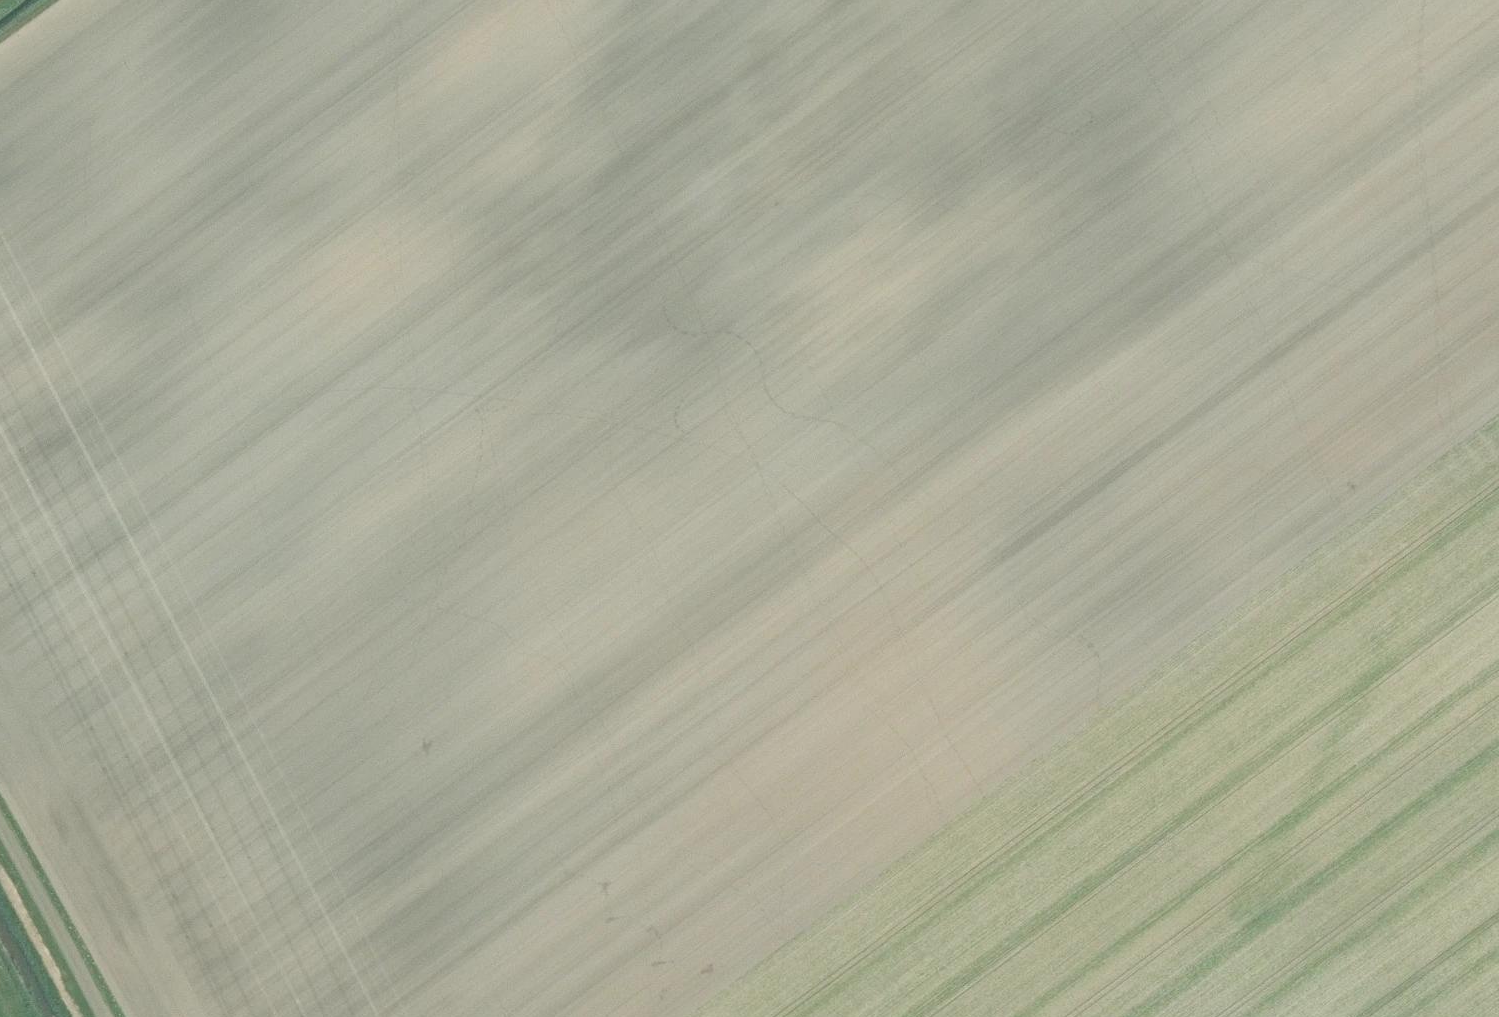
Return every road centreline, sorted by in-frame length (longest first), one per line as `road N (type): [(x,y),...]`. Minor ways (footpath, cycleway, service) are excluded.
road 1 (unclassified): [(112,1016),(0,806)]

